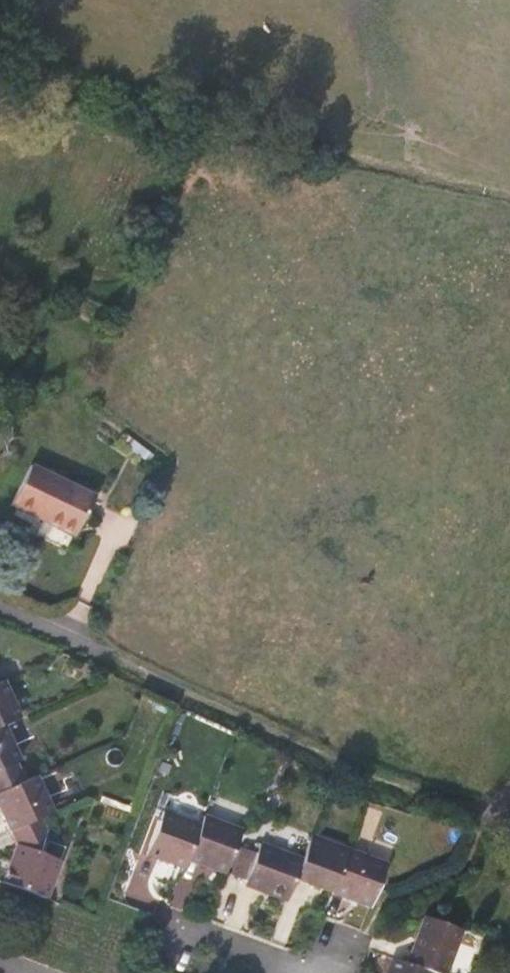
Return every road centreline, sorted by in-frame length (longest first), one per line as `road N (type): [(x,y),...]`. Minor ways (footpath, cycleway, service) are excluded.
road 1 (track): [(509,841),(86,650)]

